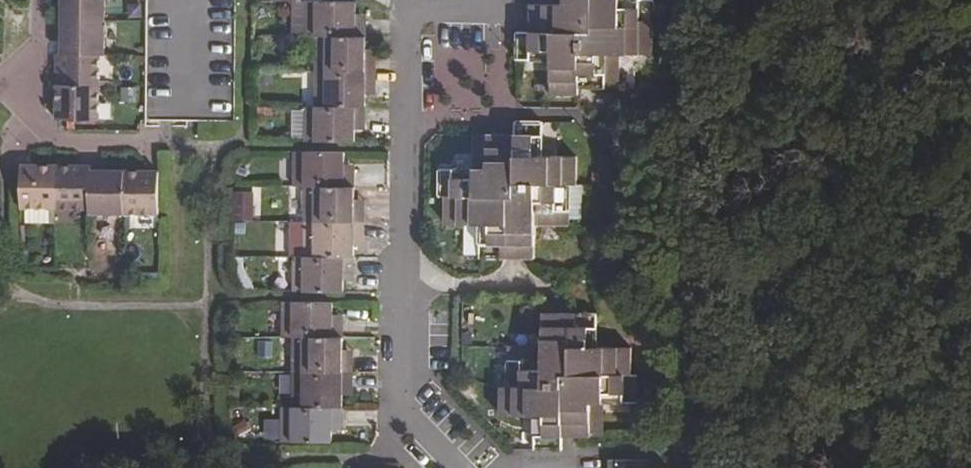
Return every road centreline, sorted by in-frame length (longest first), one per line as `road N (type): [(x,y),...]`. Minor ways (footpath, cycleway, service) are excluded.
road 1 (residential): [(484,0),(470,10),(423,13),(403,28),(396,388),(458,467)]

